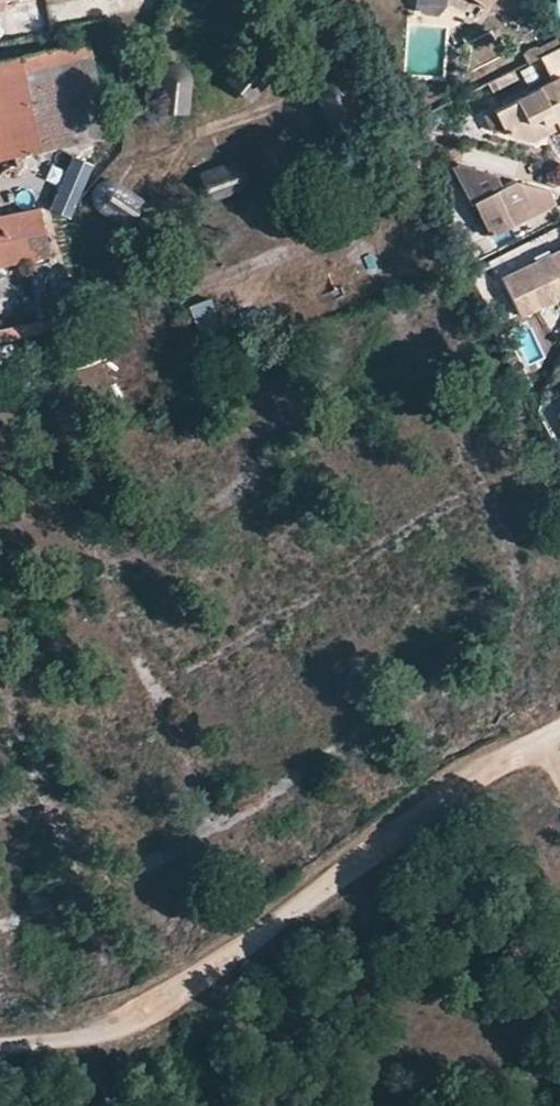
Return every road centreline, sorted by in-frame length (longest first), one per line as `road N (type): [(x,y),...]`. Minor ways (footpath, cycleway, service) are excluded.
road 1 (unclassified): [(559,735),(188,983),(115,1022),(0,1041)]

